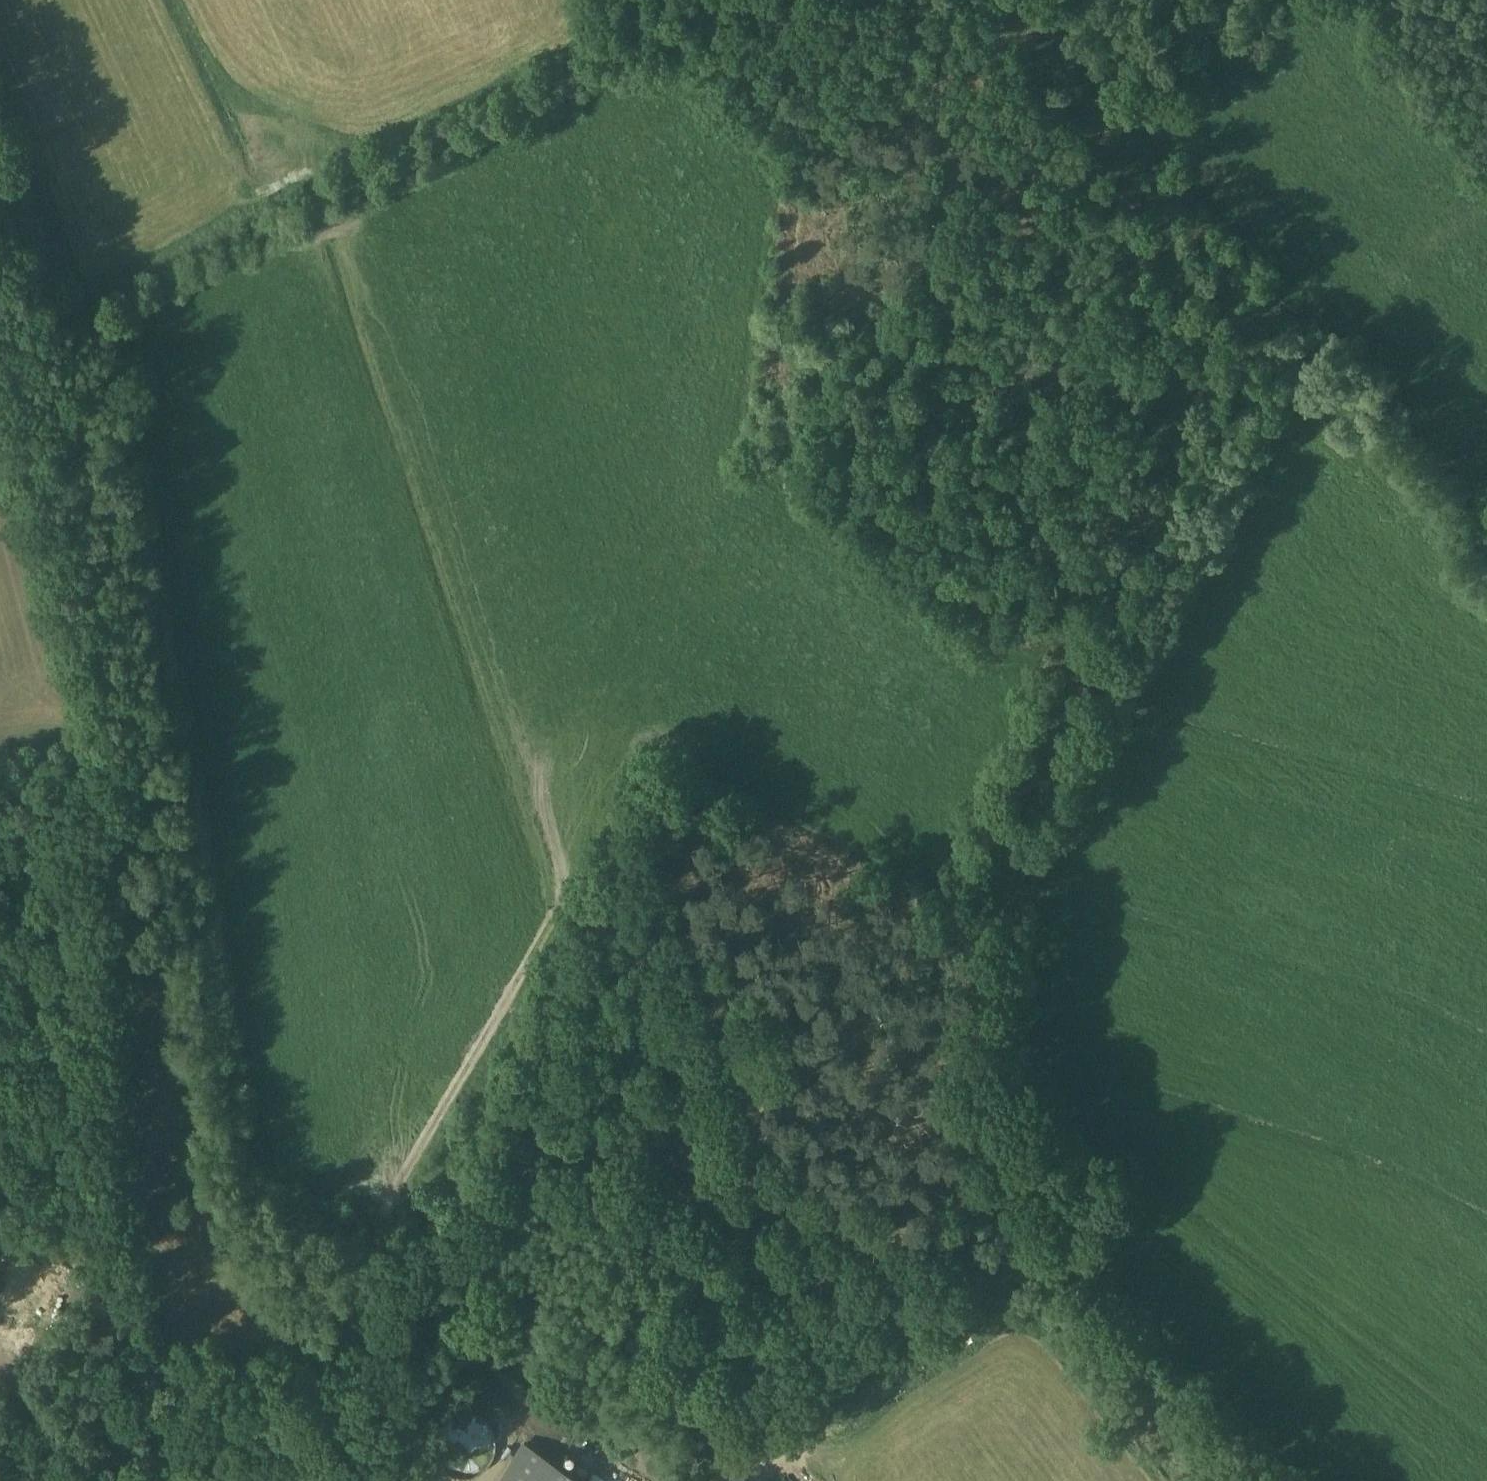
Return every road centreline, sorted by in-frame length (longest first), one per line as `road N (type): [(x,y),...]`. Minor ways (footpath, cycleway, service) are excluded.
road 1 (track): [(155,1480),(87,740),(0,420)]

